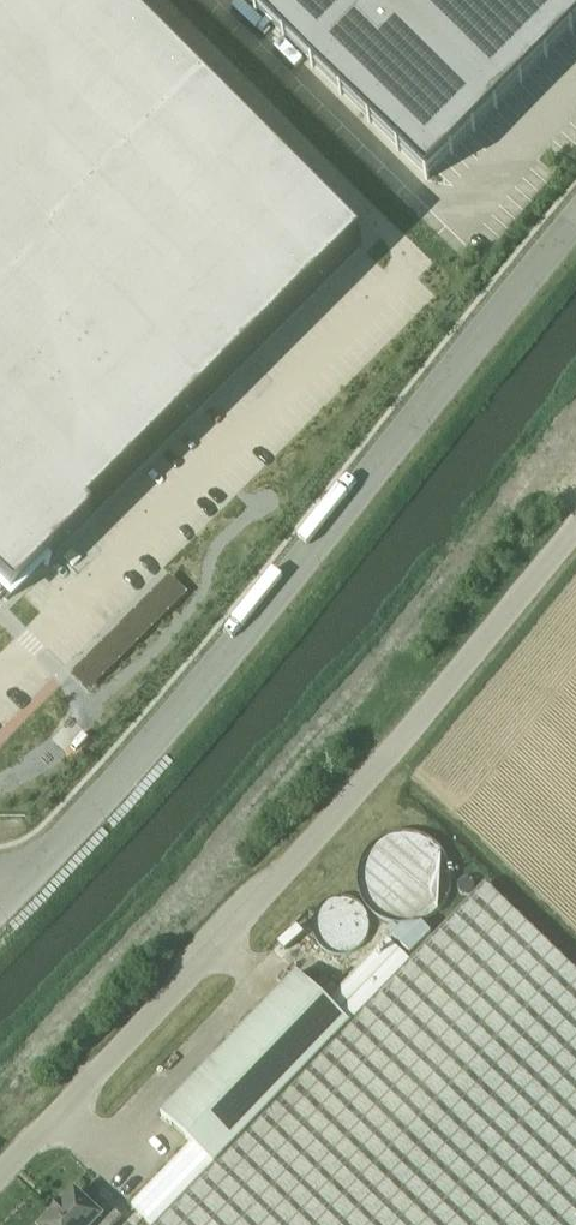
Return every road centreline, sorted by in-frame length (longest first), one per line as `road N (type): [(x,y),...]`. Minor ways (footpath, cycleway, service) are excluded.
road 1 (unclassified): [(575,221),(164,726),(0,892)]
road 2 (unclassified): [(0,1180),(388,759),(575,528)]

